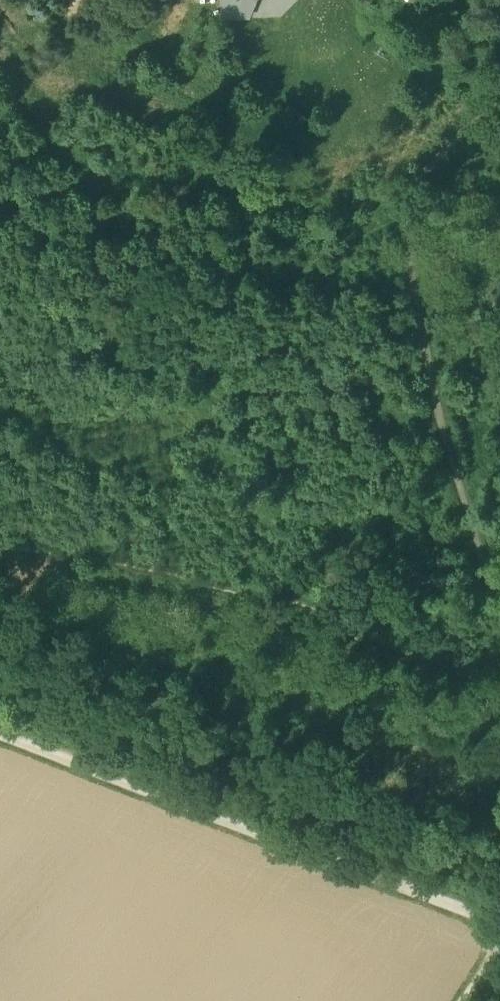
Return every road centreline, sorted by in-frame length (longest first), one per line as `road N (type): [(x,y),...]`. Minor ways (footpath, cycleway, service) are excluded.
road 1 (track): [(499,920),(0,731)]
road 2 (track): [(499,107),(462,143),(410,216),(446,431),(499,578)]

